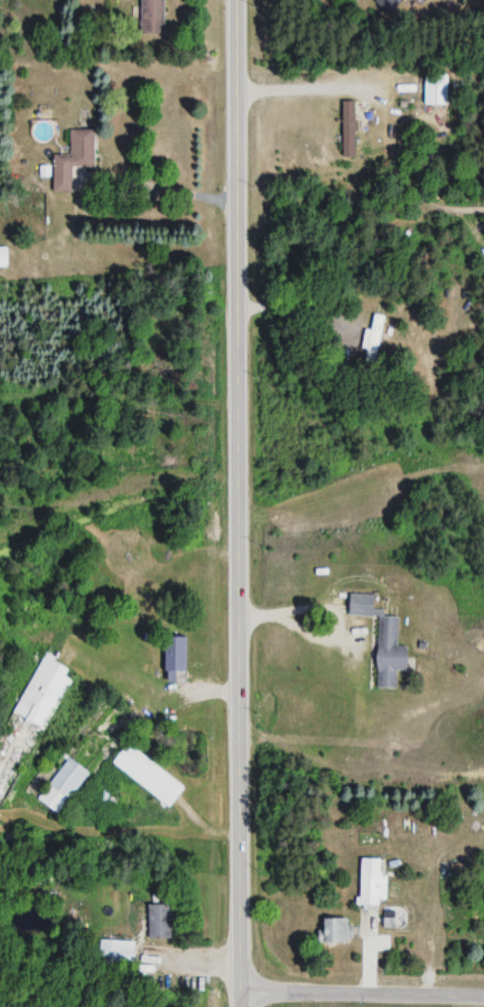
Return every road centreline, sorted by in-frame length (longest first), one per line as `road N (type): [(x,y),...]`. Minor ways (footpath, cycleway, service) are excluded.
road 1 (tertiary): [(240,1006),(234,0)]
road 2 (residential): [(483,997),(240,993)]

